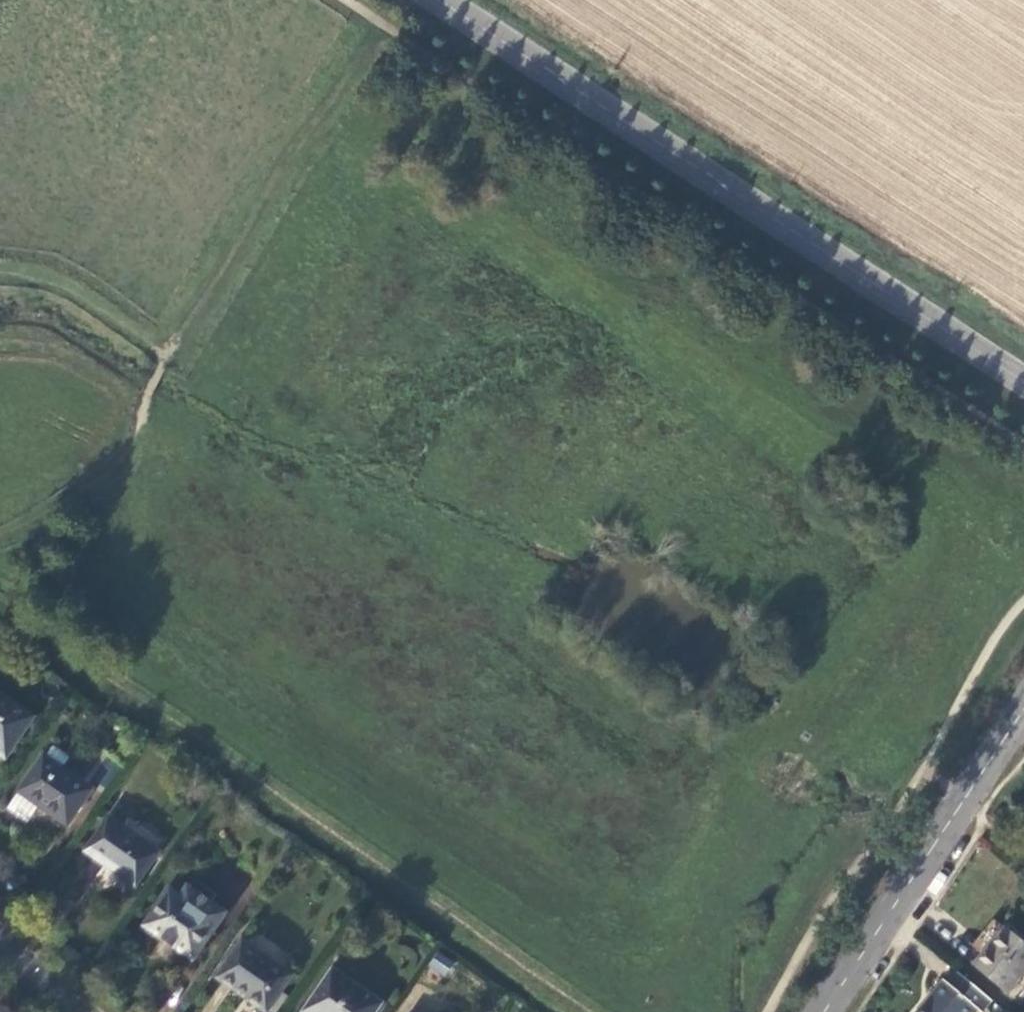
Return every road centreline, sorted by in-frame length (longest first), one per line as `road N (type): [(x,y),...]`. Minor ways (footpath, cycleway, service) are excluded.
road 1 (secondary): [(1023,379),(444,0)]
road 2 (secondary): [(821,1011),(1023,708)]

